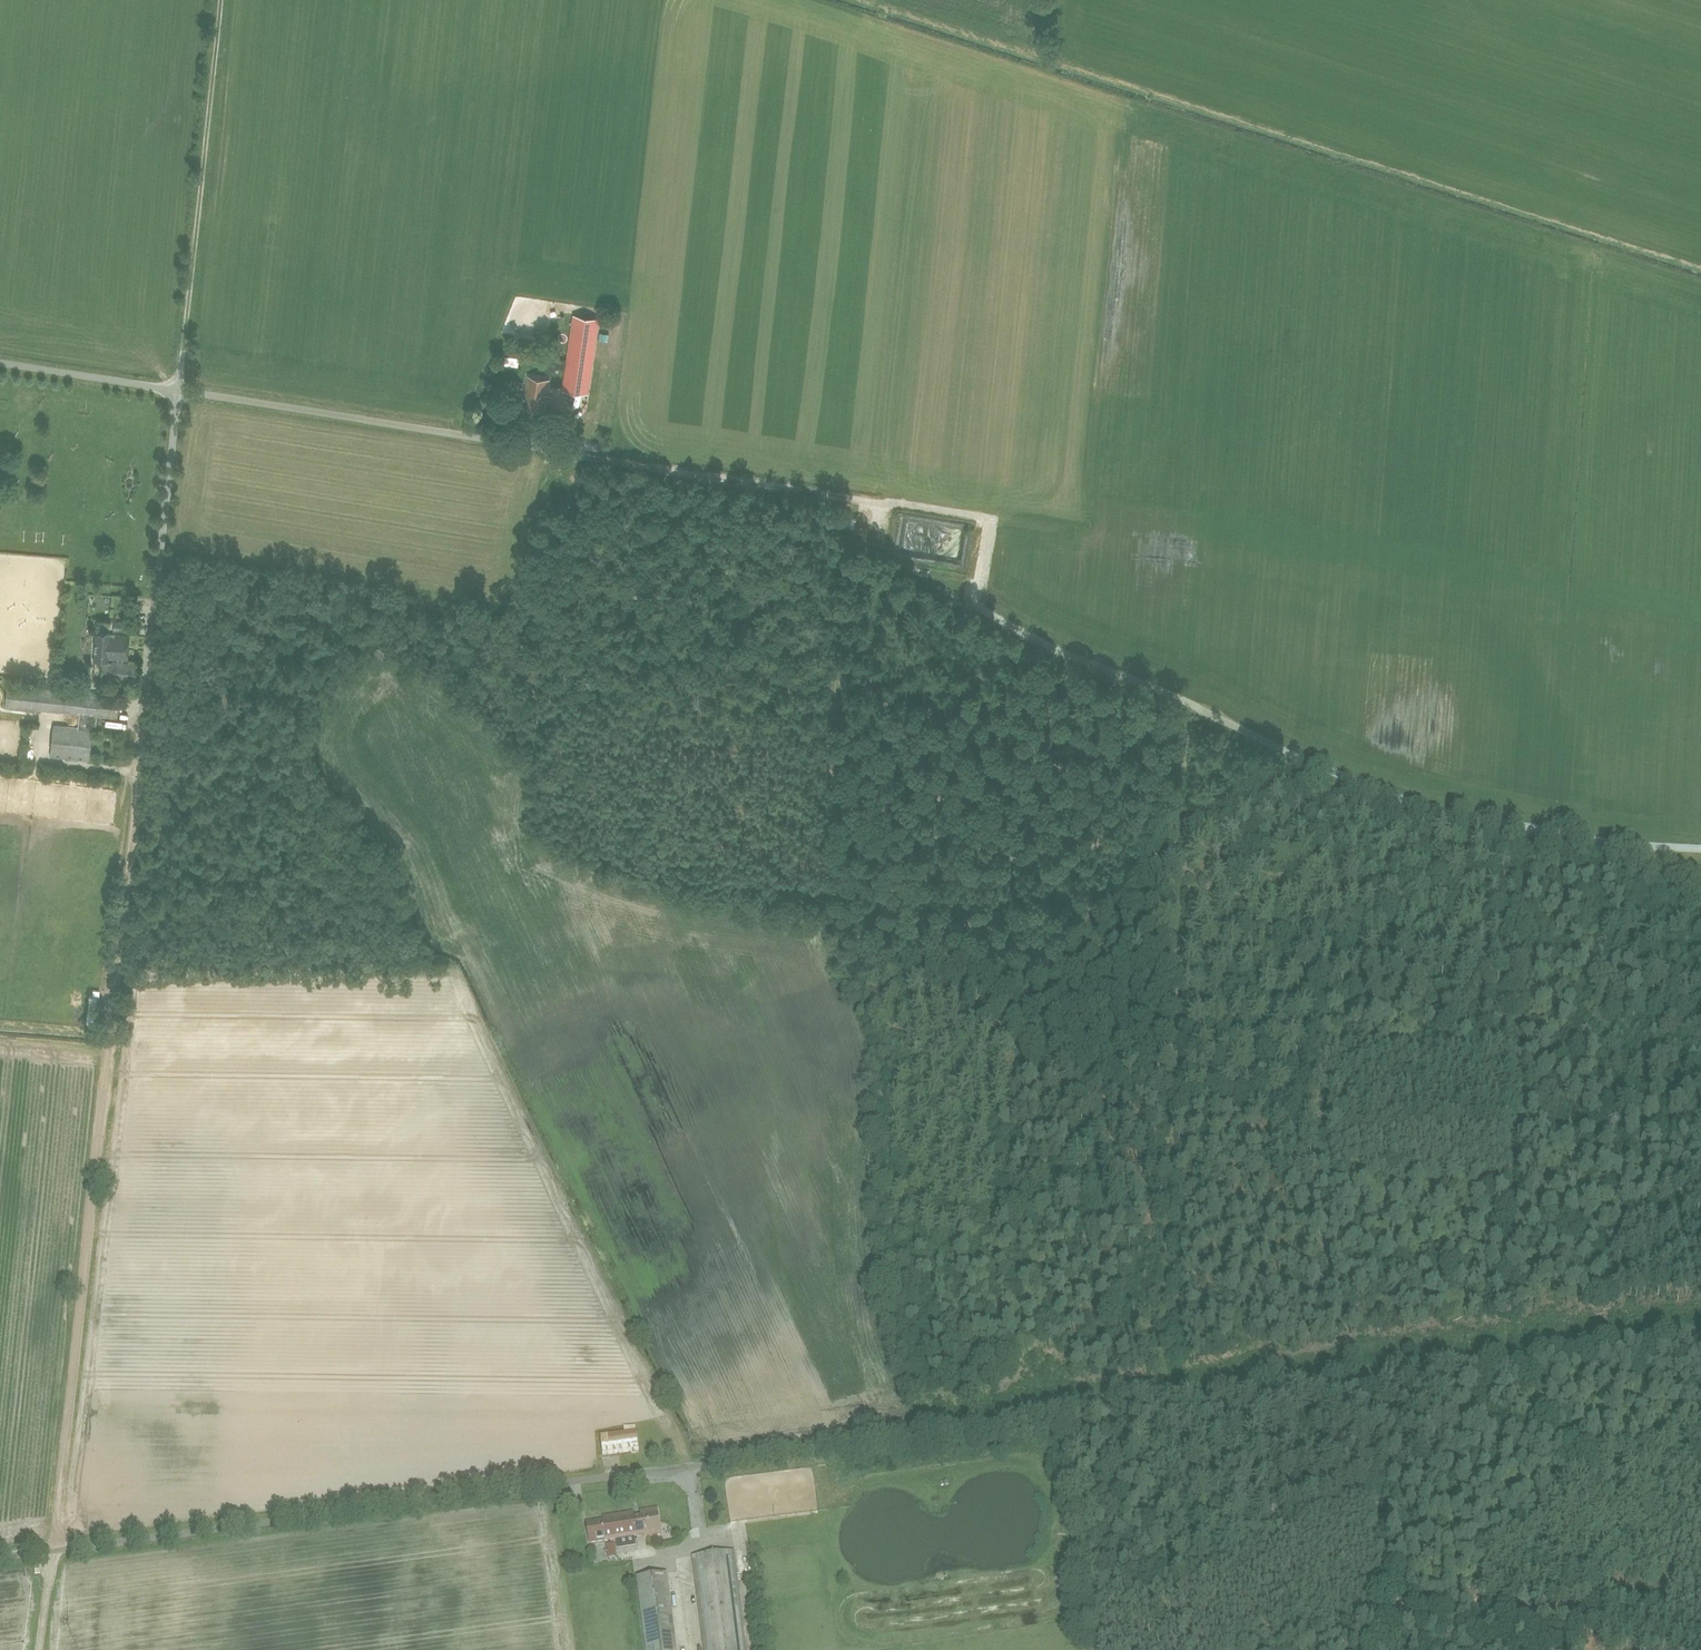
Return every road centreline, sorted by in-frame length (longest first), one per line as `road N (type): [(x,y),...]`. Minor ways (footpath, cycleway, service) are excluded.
road 1 (unclassified): [(0,1557),(1700,1332)]
road 2 (track): [(1700,848),(1623,844),(1408,800),(1062,653),(981,608),(985,519),(617,462)]
road 3 (track): [(109,1035),(59,1550)]
road 4 (unclassified): [(580,454),(179,391)]
road 5 (track): [(182,362),(220,0)]
road 6 (track): [(593,457),(556,475),(541,494),(525,604),(532,767),(524,777)]
road 7 (unclassified): [(142,741),(179,391)]
road 8 (track): [(109,1035),(142,741)]
road 9 (unclassified): [(179,391),(0,363)]

